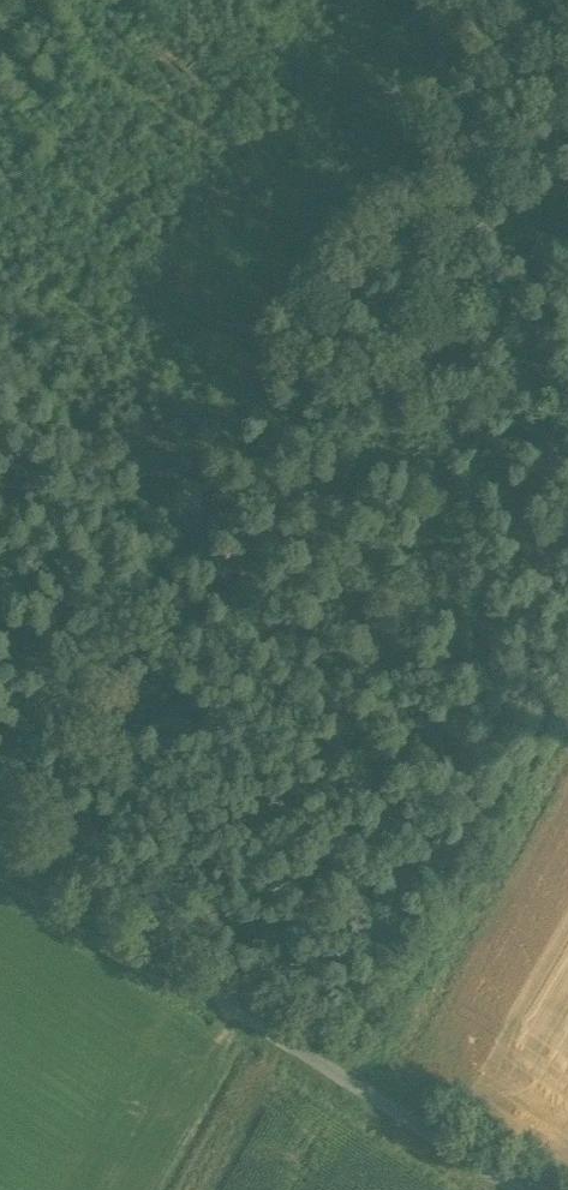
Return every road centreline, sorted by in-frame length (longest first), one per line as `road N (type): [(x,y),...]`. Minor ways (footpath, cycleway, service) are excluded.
road 1 (unclassified): [(518,1189),(0,853)]

